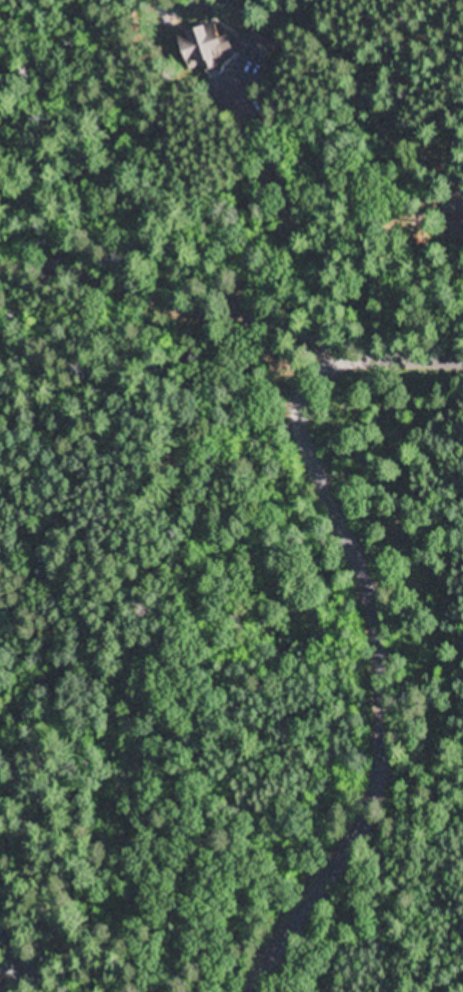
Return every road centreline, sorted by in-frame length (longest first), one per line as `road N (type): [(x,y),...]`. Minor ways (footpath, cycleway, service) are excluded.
road 1 (residential): [(258,991),(299,918),(370,824),(390,773),(382,614),(312,430),(316,386)]
road 2 (residential): [(462,359),(359,356),(334,366),(316,386),(50,345),(0,322)]

